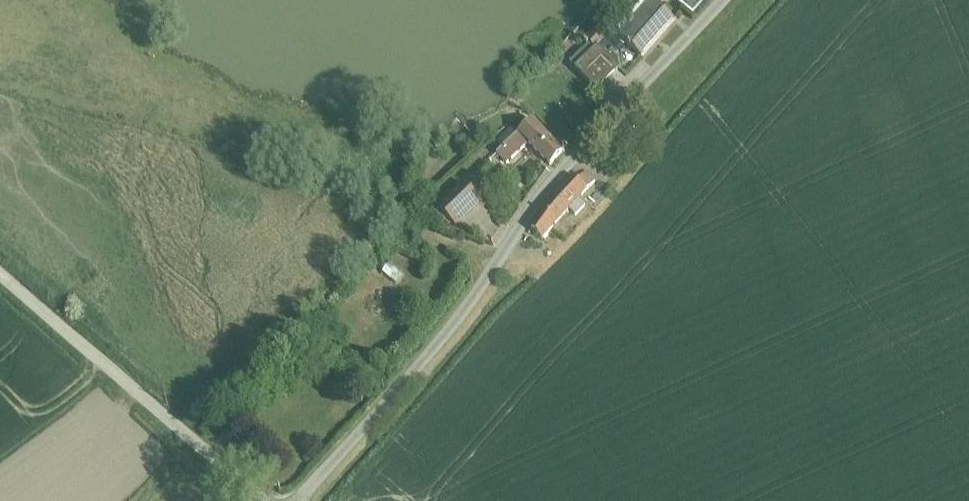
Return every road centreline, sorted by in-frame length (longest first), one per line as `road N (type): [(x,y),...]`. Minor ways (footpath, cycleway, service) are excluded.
road 1 (unclassified): [(298,500),(438,345),(587,145),(725,0)]
road 2 (unclassified): [(0,271),(269,500)]

